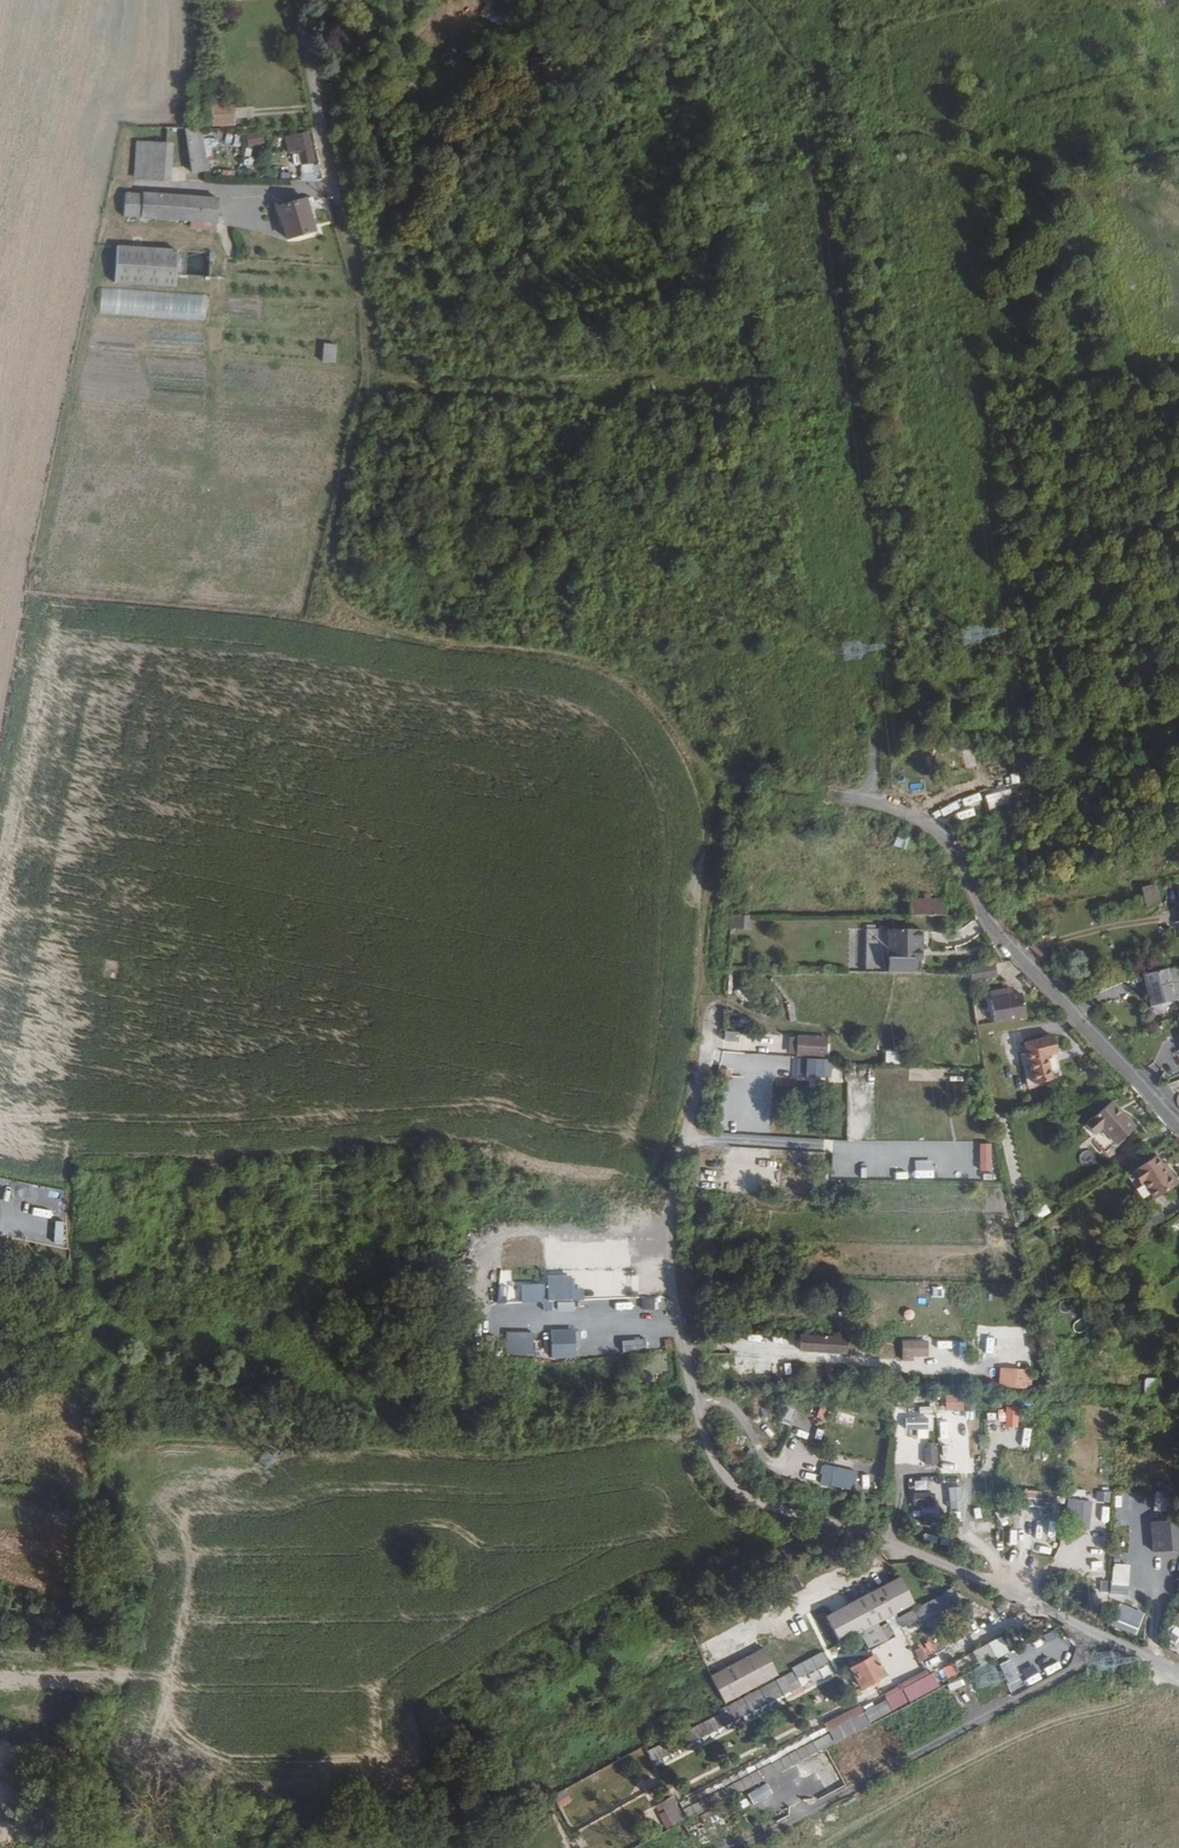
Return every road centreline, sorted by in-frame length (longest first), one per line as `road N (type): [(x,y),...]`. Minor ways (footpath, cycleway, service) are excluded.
road 1 (track): [(714,1016),(720,791),(659,703),(598,675),(399,643),(342,615),(332,586),(384,376),(378,308),(356,244)]
road 2 (unclassified): [(1178,1671),(1078,1628),(1005,1583),(776,1510),(741,1486),(720,1455),(688,1372),(673,1294),(683,1159),(714,1016)]
road 3 (track): [(0,774),(117,230),(116,200),(127,185),(340,187)]
road 4 (track): [(808,635),(663,646),(597,633),(614,528),(655,377)]
road 5 (residential): [(880,804),(937,832),(987,915),(1178,1128)]
road 6 (track): [(189,615),(148,910),(109,1024)]
road 7 (track): [(384,376),(783,378)]
road 8 (track): [(363,631),(35,601)]
road 9 (residential): [(302,0),(356,244)]
road 10 (track): [(802,563),(614,528)]
road 11 (track): [(455,676),(333,659),(310,626)]
road 12 (track): [(720,791),(819,792),(880,804)]
road 13 (track): [(148,910),(0,892)]

